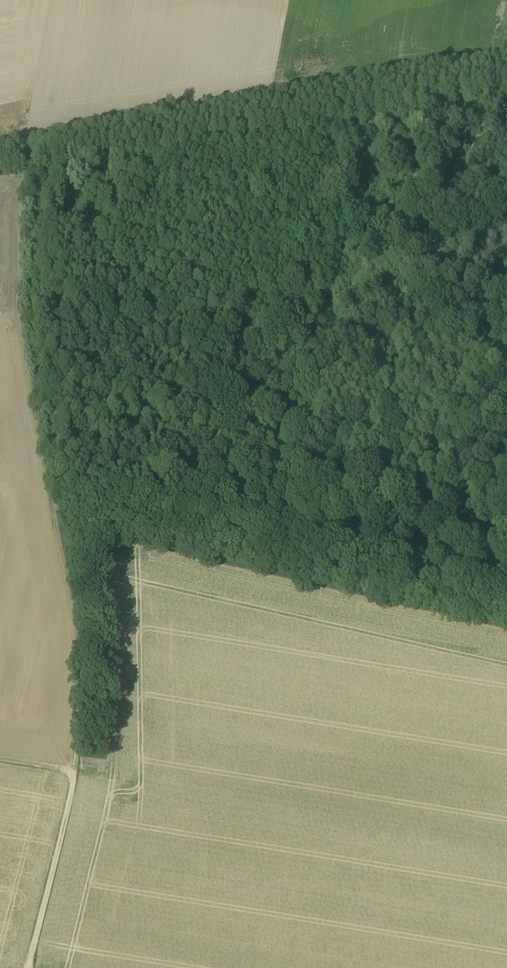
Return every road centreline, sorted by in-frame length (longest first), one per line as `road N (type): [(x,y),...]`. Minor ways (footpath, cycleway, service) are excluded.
road 1 (track): [(76,774),(78,619),(25,297),(28,148)]
road 2 (track): [(506,70),(0,153)]
road 3 (track): [(76,774),(32,967)]

